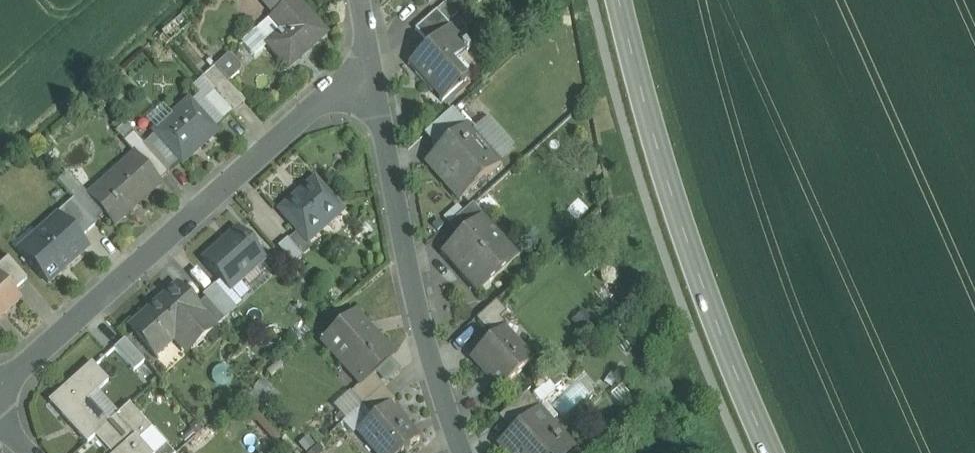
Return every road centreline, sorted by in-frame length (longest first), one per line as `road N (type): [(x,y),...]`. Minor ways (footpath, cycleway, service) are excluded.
road 1 (residential): [(0,390),(253,165),(337,95),(380,76),(442,371),(468,452)]
road 2 (secondary): [(772,452),(653,132),(620,0)]

